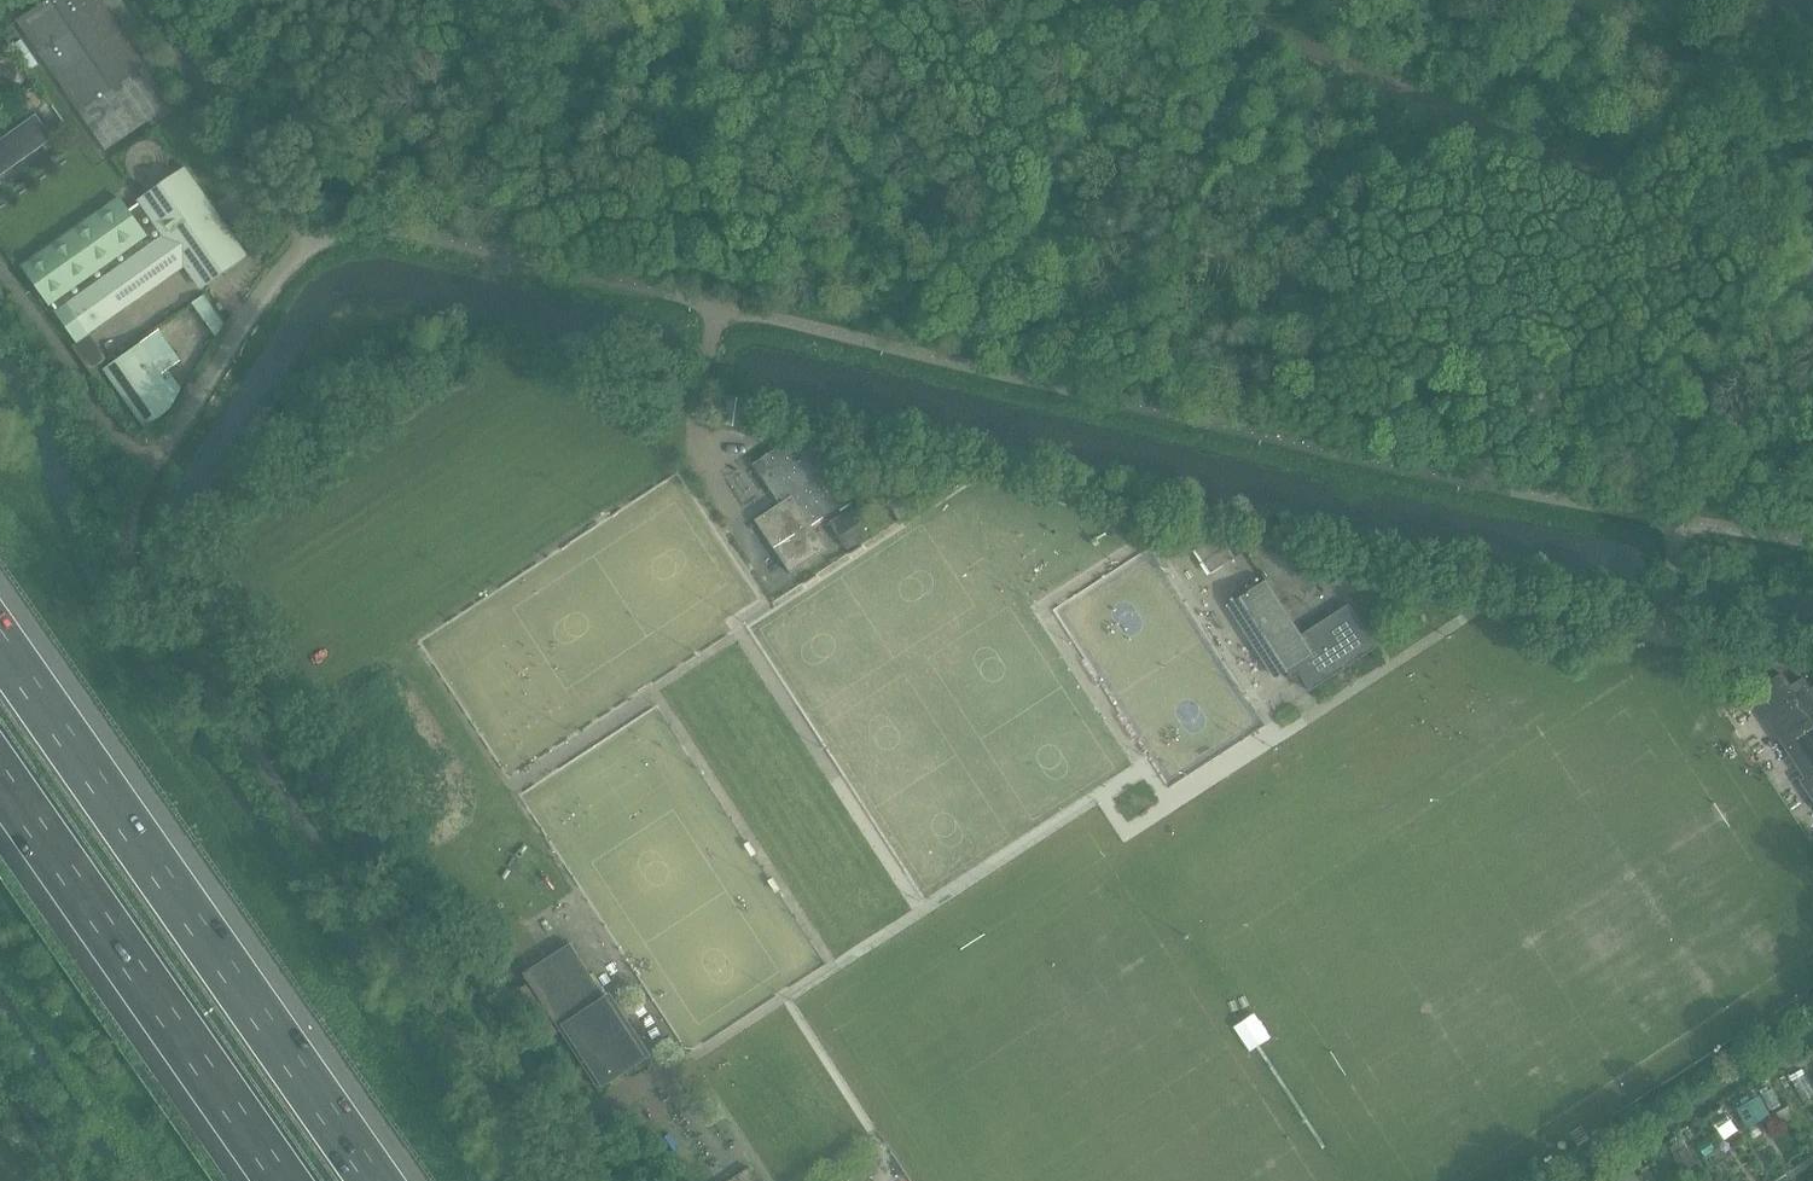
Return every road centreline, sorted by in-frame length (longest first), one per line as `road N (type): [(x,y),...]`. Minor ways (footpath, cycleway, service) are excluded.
road 1 (motorway): [(382,1180),(0,636)]
road 2 (motorway): [(0,779),(286,1180)]

